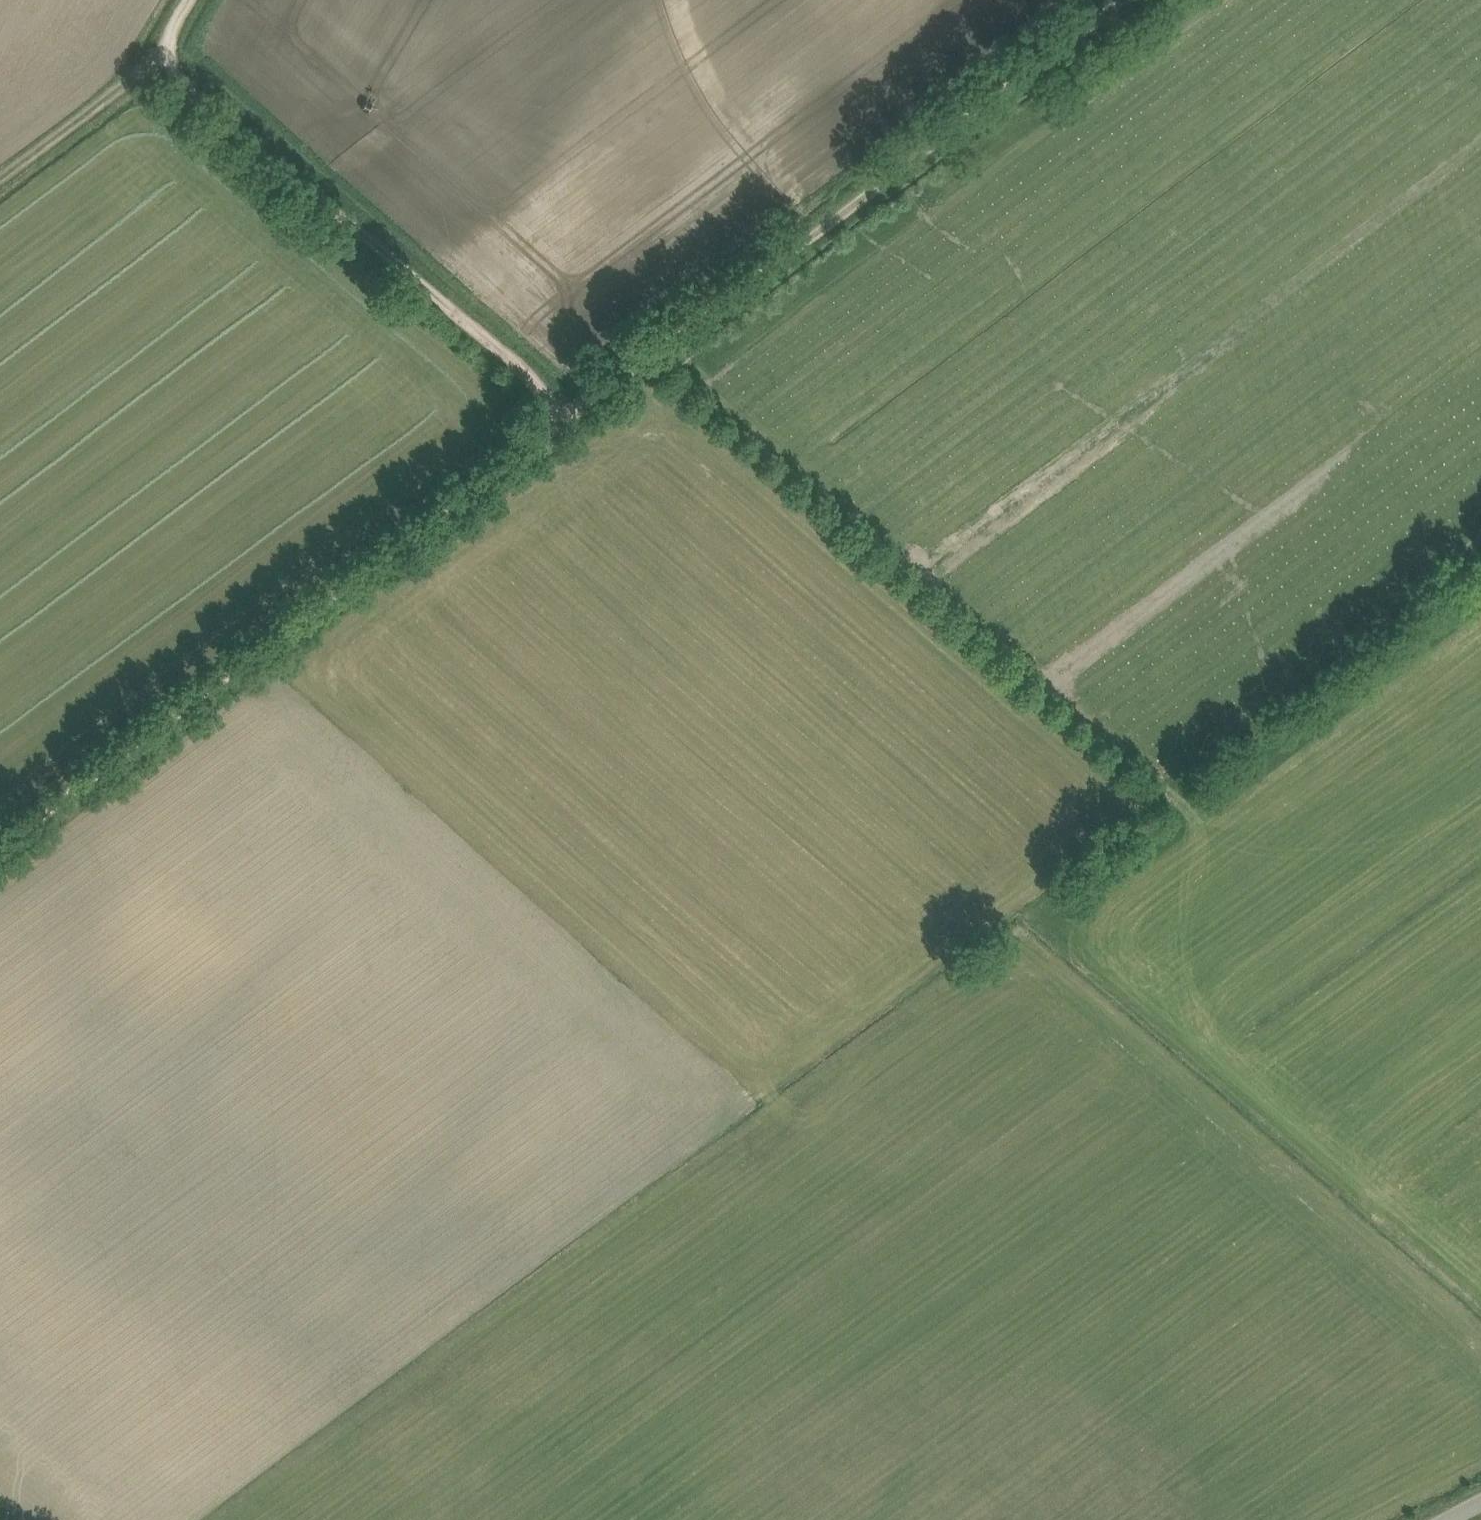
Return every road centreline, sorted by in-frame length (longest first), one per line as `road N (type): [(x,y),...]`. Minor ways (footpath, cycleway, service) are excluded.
road 1 (track): [(1123,0),(0,849)]
road 2 (track): [(568,419),(182,82),(168,49),(192,0)]

